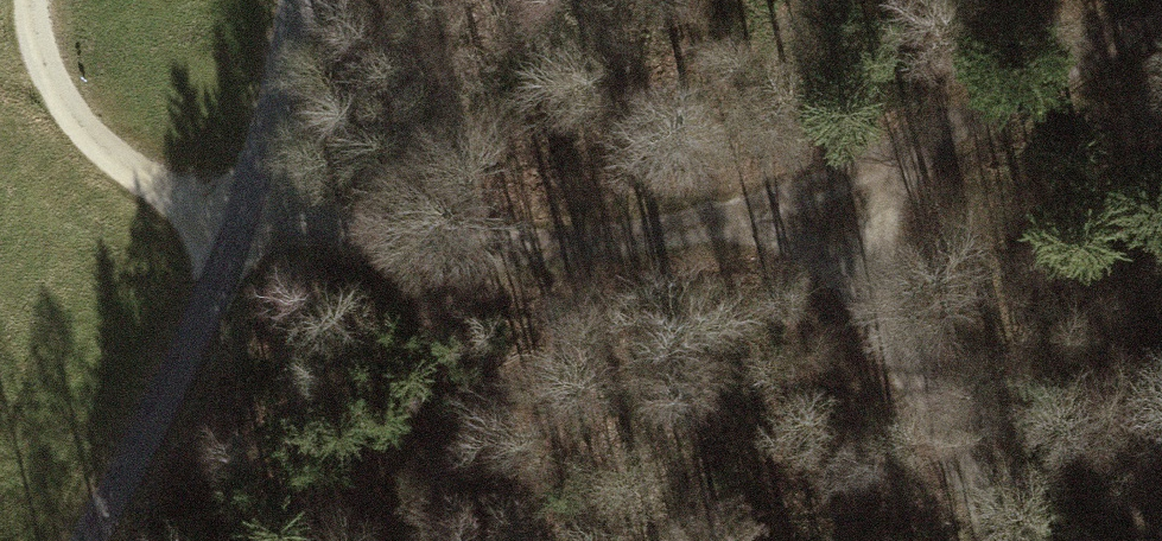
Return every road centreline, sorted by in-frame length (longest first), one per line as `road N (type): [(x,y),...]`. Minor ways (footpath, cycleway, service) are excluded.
road 1 (track): [(37,0),(72,116),(238,240),(429,284),(612,253),(820,195)]
road 2 (track): [(1161,10),(820,195),(998,540)]
road 3 (track): [(79,540),(238,240),(296,0)]

